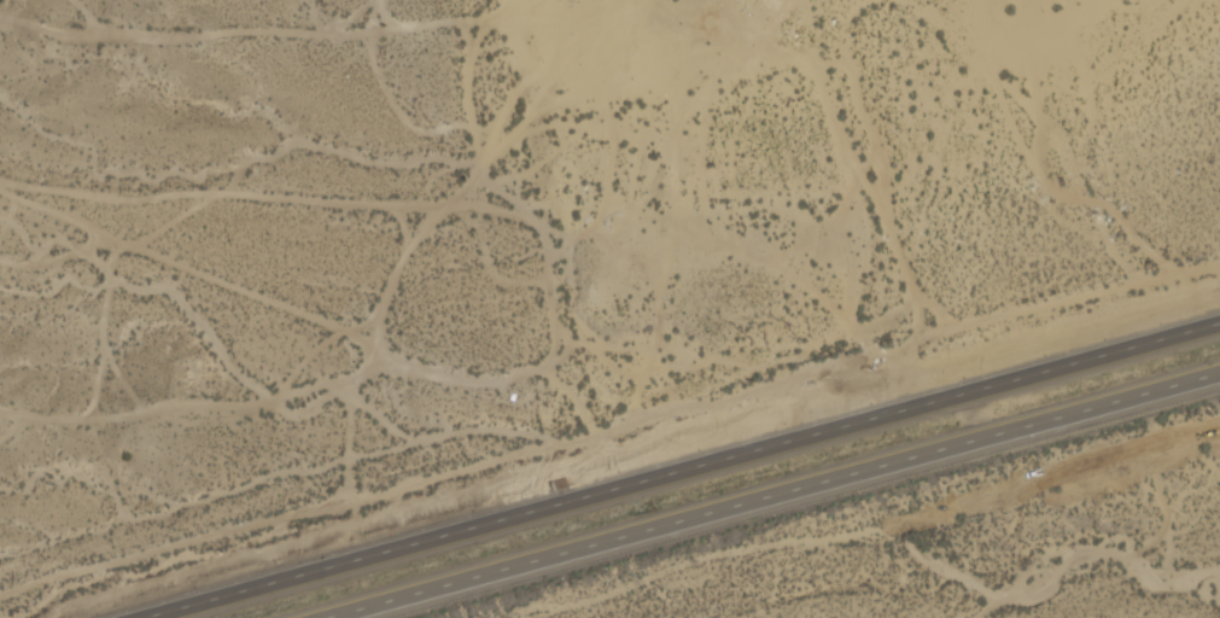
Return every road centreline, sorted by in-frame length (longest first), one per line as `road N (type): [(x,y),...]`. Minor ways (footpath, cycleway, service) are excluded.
road 1 (primary): [(1219,325),(152,617)]
road 2 (primary): [(331,617),(1219,374)]

